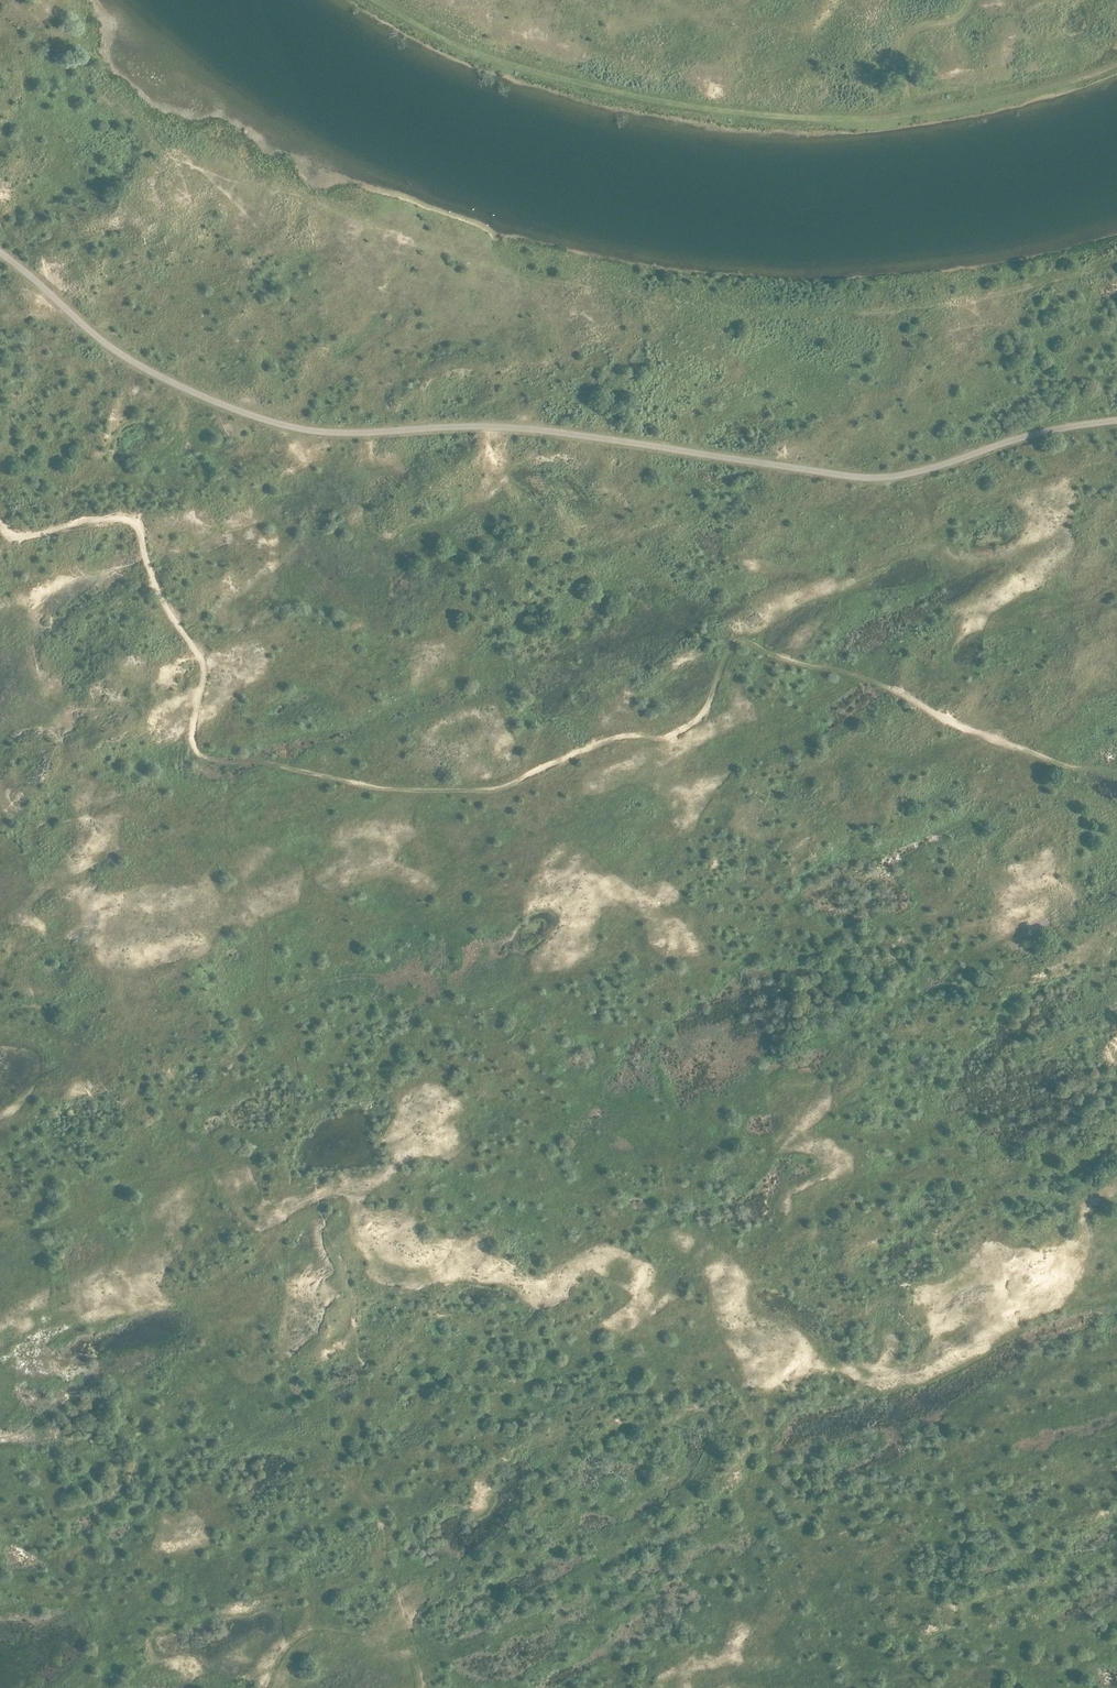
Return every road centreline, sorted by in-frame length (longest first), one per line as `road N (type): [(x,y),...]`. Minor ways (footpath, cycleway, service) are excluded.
road 1 (track): [(1116,420),(1034,434),(924,470),(865,477),(546,429),(305,429),(222,405),(138,364),(0,252)]

